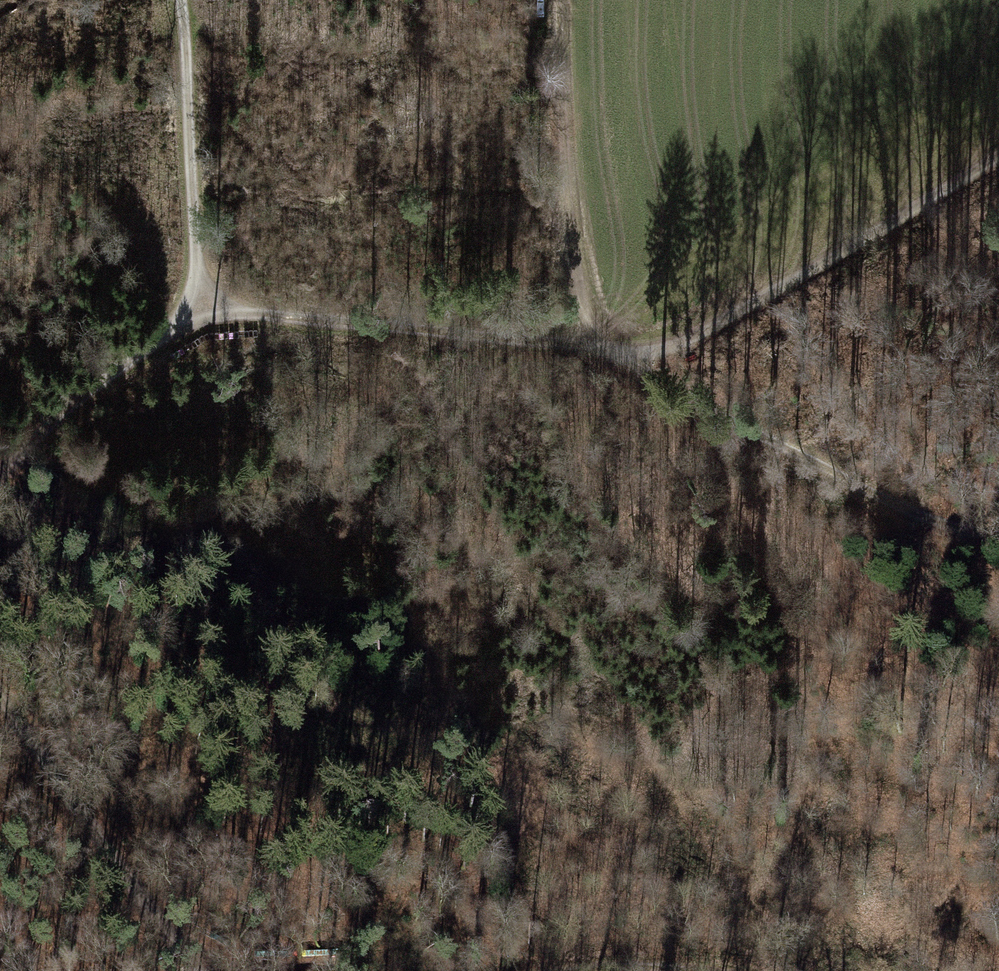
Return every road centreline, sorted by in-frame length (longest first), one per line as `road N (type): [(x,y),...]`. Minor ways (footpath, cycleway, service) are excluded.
road 1 (track): [(199,322),(277,316),(654,349),(693,337),(998,158)]
road 2 (track): [(998,538),(876,496),(591,348),(562,132),(562,0)]
road 3 (track): [(195,970),(0,701)]
road 4 (track): [(199,322),(181,0)]
road 5 (track): [(0,479),(109,374),(199,322)]
road 6 (track): [(187,960),(345,938),(372,944),(401,970)]

